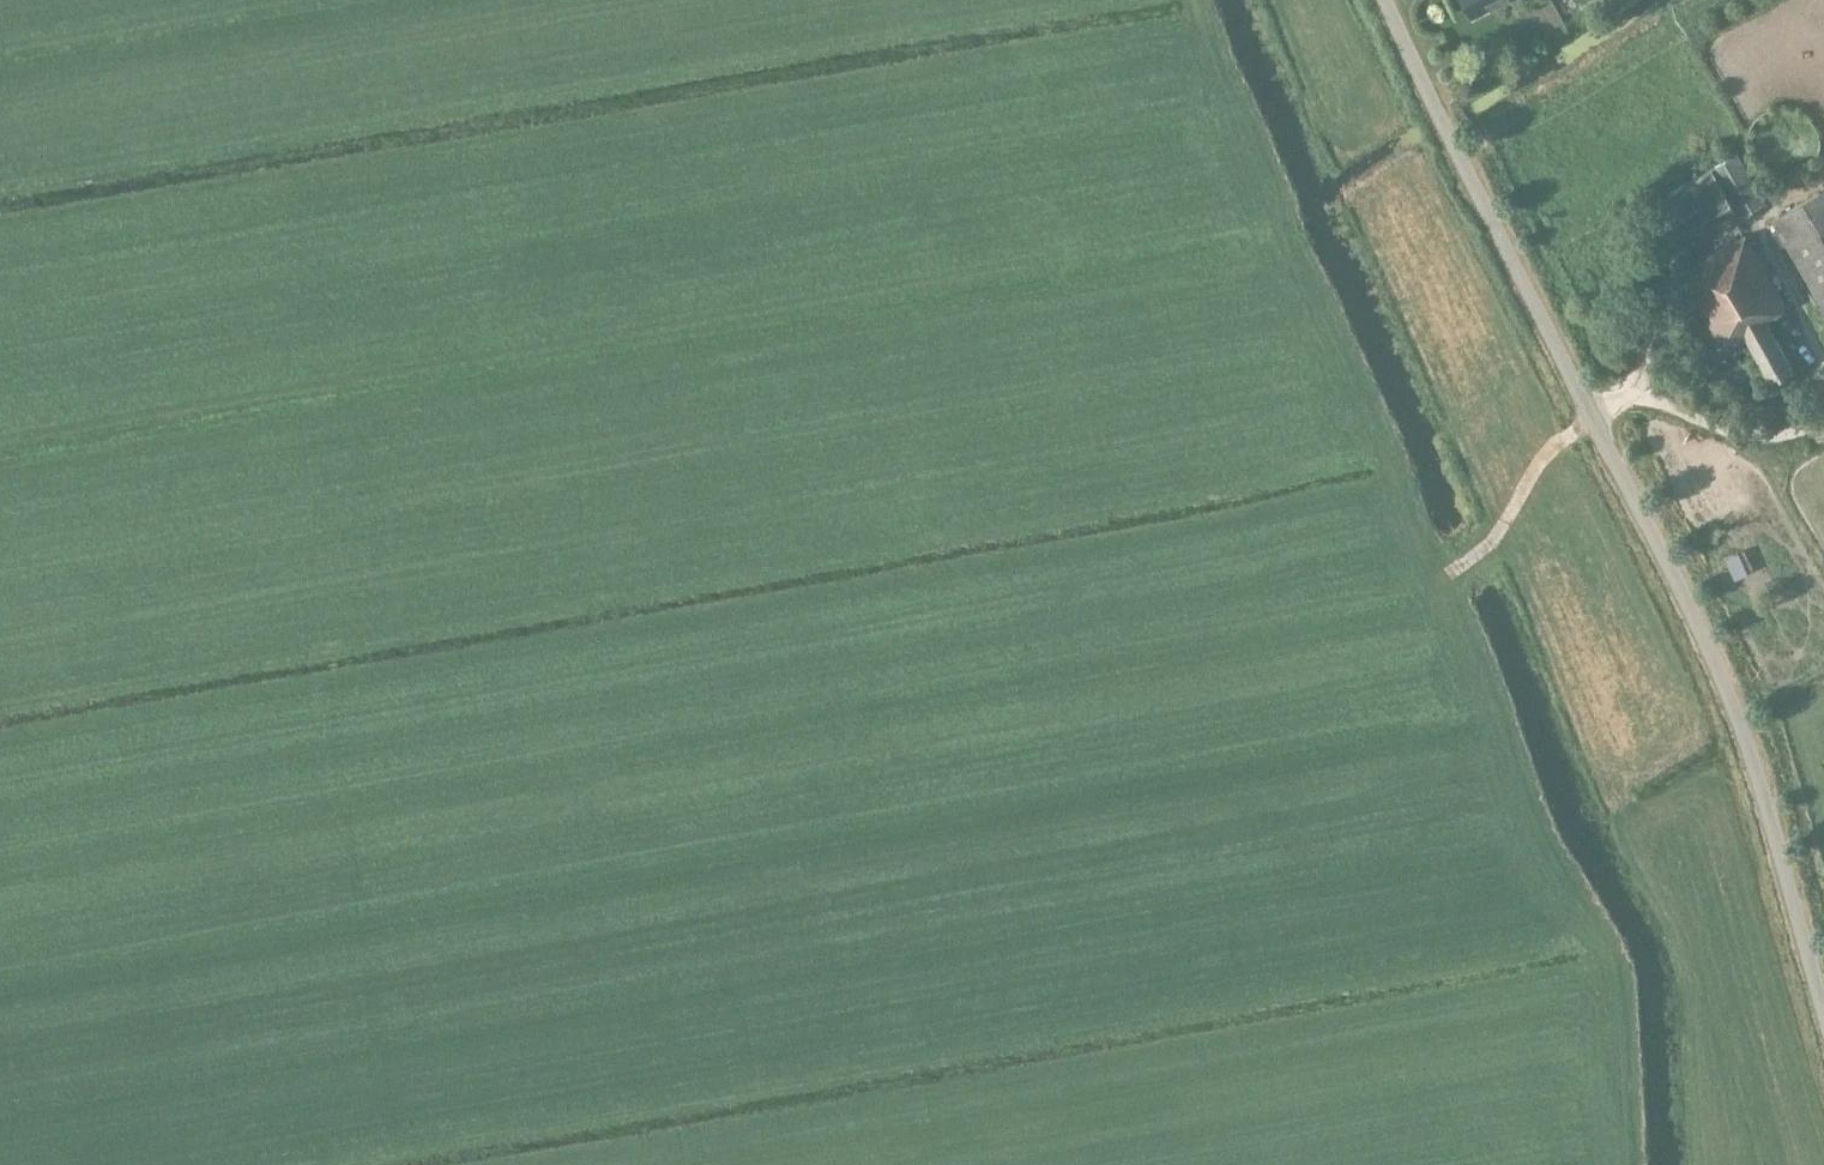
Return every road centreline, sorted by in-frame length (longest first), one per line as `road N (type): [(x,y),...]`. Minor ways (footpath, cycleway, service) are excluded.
road 1 (unclassified): [(1823,1016),(1723,685),(1383,0)]

